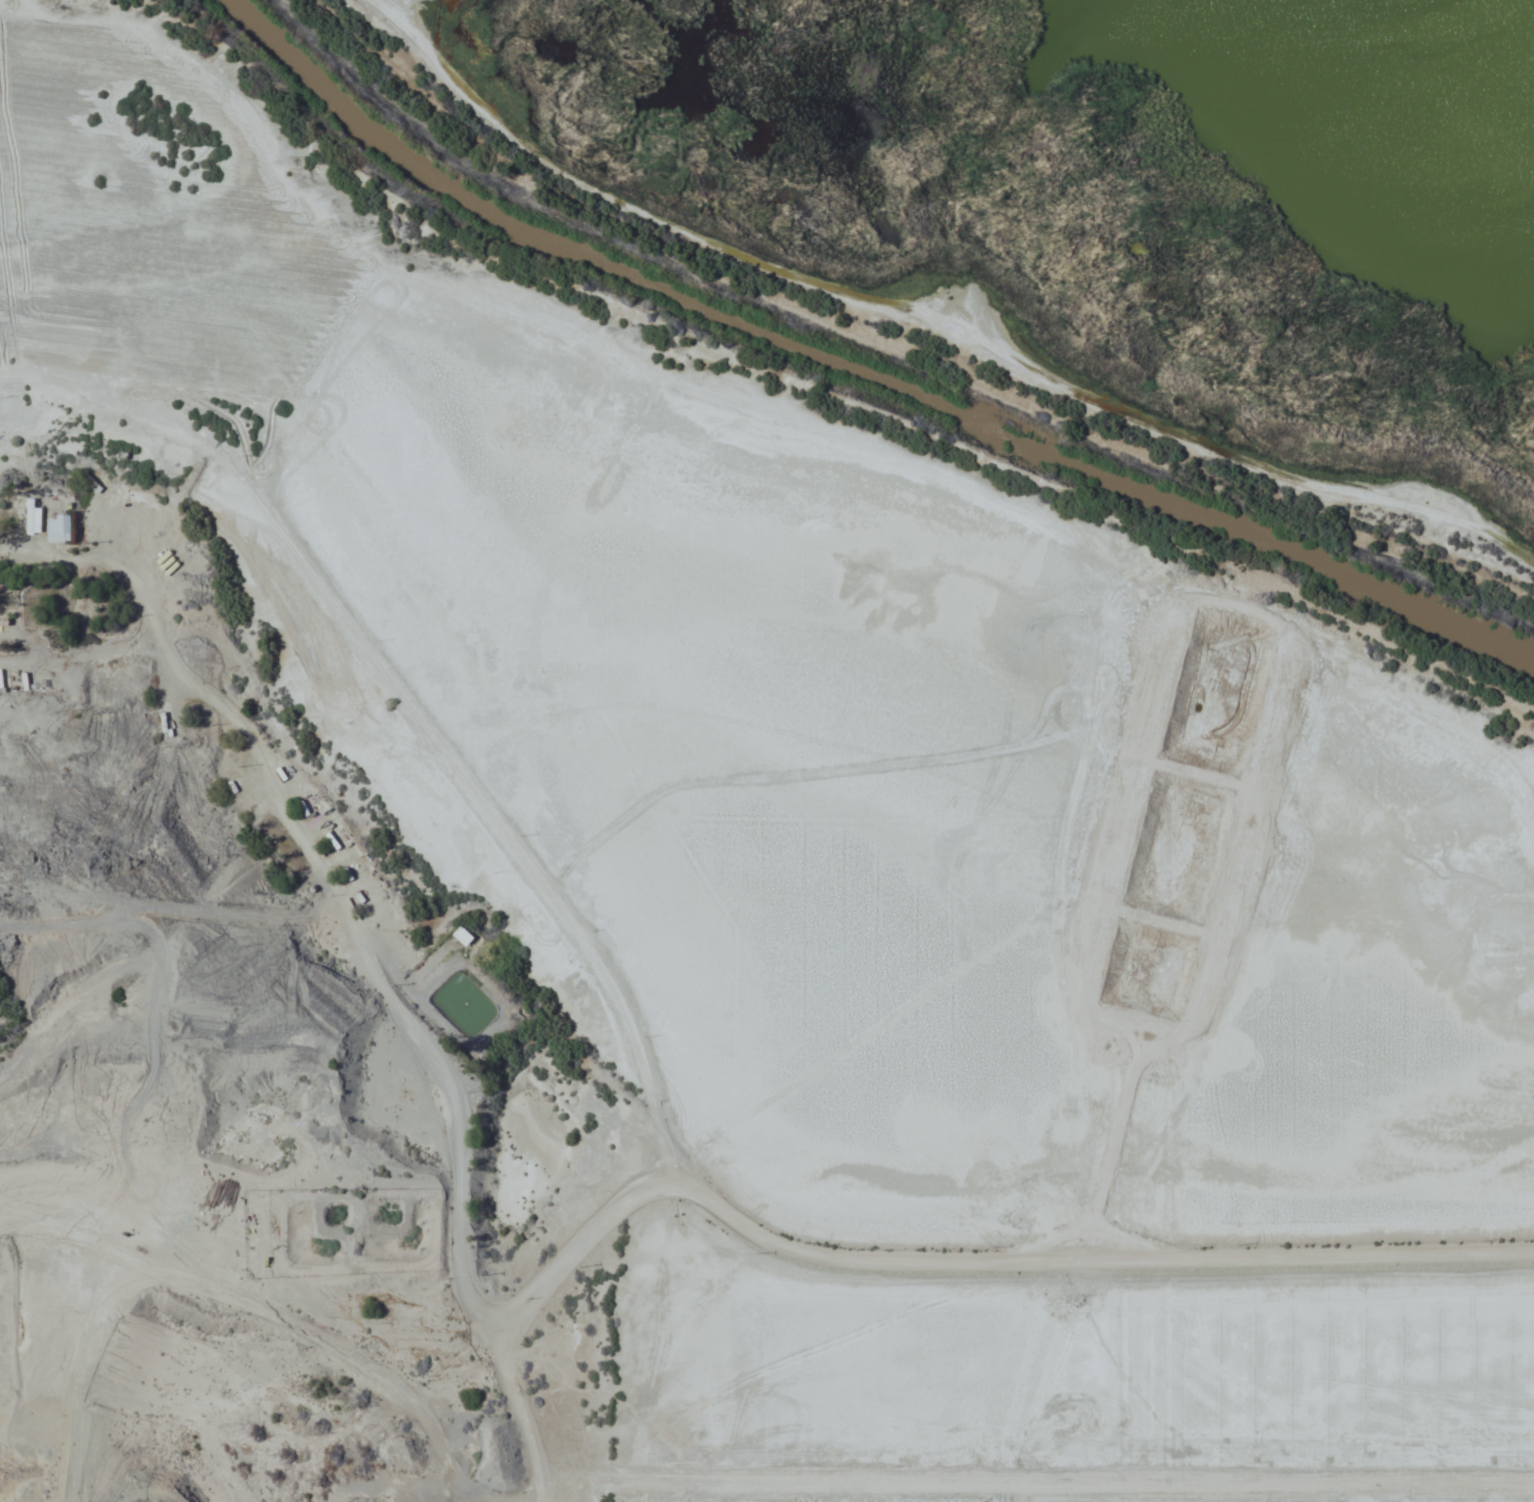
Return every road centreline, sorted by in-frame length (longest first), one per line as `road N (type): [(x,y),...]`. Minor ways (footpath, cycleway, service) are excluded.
road 1 (residential): [(1533,1251),(835,1260),(668,1179),(493,1320),(457,1104),(337,916),(243,724),(95,555)]
road 2 (residential): [(1533,598),(465,148),(374,61)]
road 3 (residential): [(493,1320),(538,1501)]

